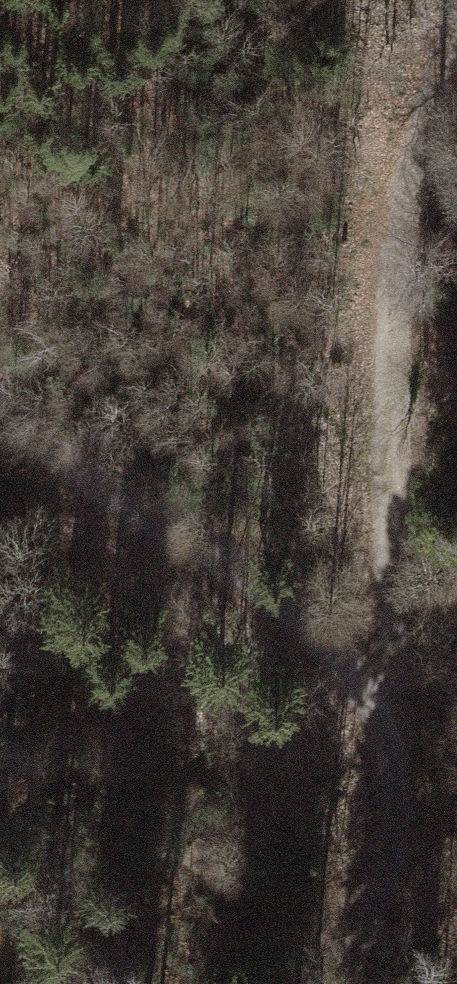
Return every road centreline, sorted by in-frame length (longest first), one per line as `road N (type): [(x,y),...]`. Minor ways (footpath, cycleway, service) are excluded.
road 1 (track): [(0,413),(77,485),(302,626),(392,715),(400,837),(383,975),(372,983)]
road 2 (track): [(392,715),(381,361),(421,118),(456,31)]

